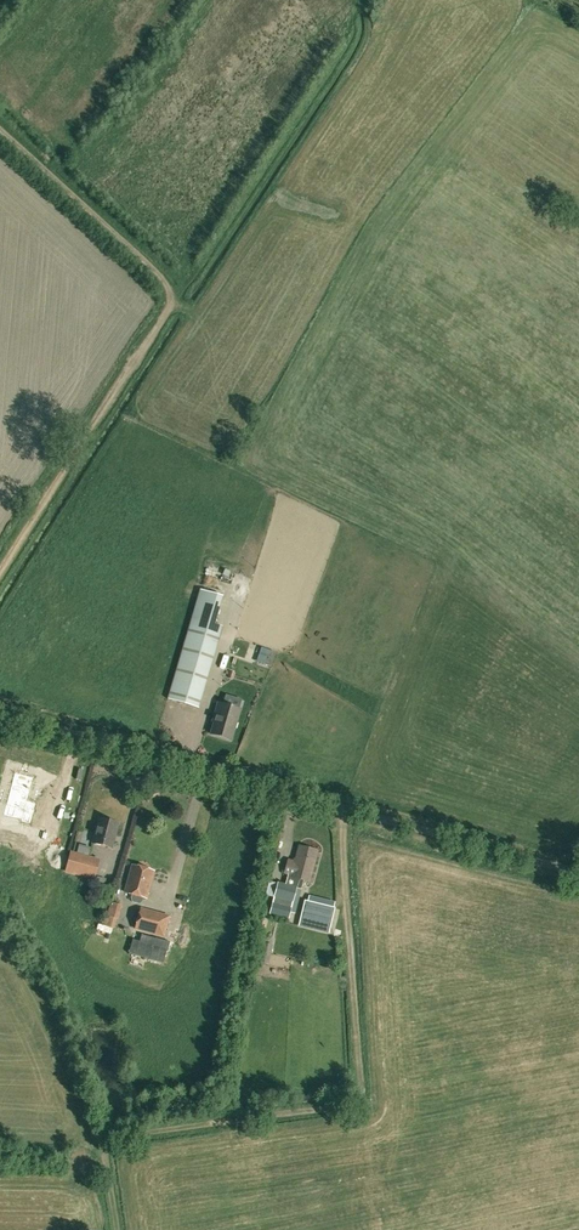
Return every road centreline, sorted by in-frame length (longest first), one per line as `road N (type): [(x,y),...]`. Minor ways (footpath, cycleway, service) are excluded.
road 1 (unclassified): [(578,874),(0,714)]
road 2 (track): [(172,299),(0,578)]
road 3 (track): [(0,132),(169,286),(172,299)]

